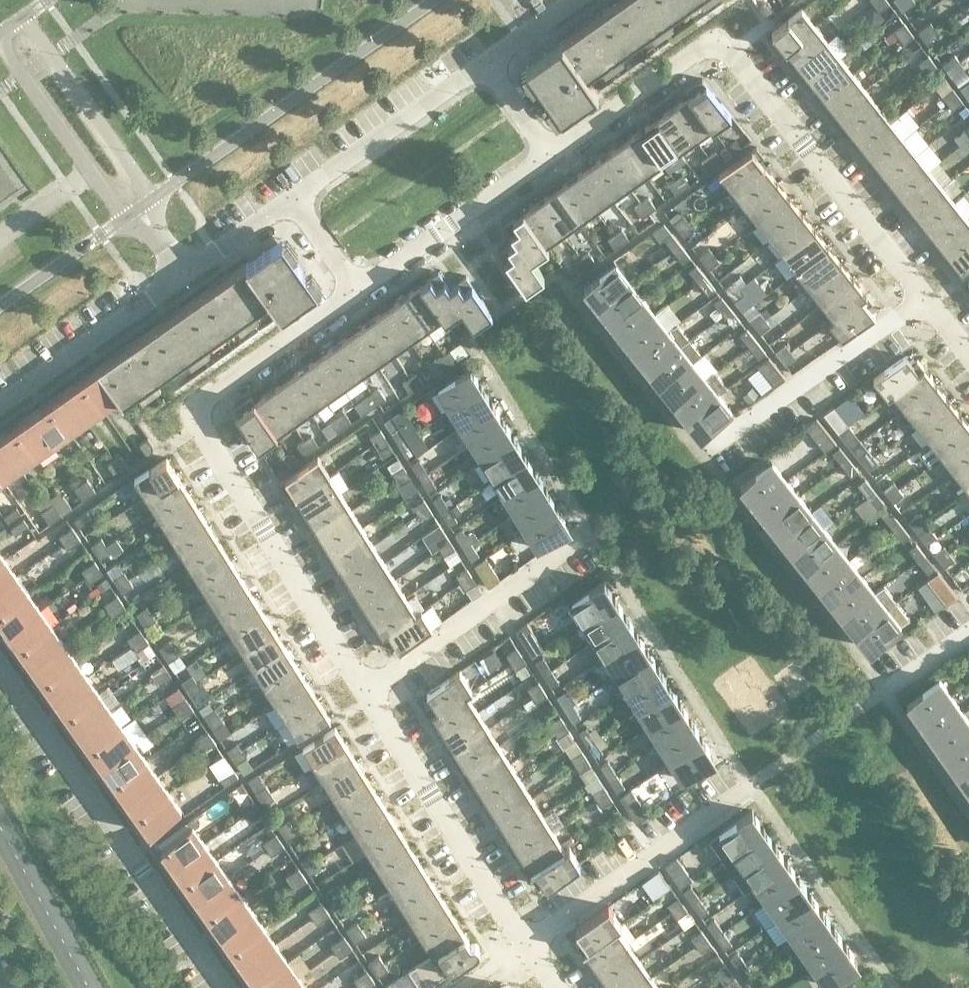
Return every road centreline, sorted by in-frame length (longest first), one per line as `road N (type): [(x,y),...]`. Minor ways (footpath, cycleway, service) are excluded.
road 1 (residential): [(357,290),(199,402),(199,425),(365,691)]
road 2 (residential): [(927,298),(730,52),(715,44),(551,153)]
road 3 (residential): [(228,987),(0,662)]
road 4 (secondary): [(153,199),(432,0)]
road 5 (residential): [(365,691),(526,944)]
road 6 (residential): [(526,944),(745,789)]
road 7 (residential): [(707,450),(927,298)]
road 8 (residential): [(365,691),(584,538)]
road 9 (residential): [(551,153),(357,290)]
road 10 (residential): [(293,200),(485,62)]
road 11 (residential): [(0,404),(186,272)]
road 12 (residential): [(153,199),(24,17)]
road 13 (residential): [(0,43),(123,219)]
road 14 (secondary): [(0,306),(123,219)]
road 15 (residential): [(186,272),(293,200)]

